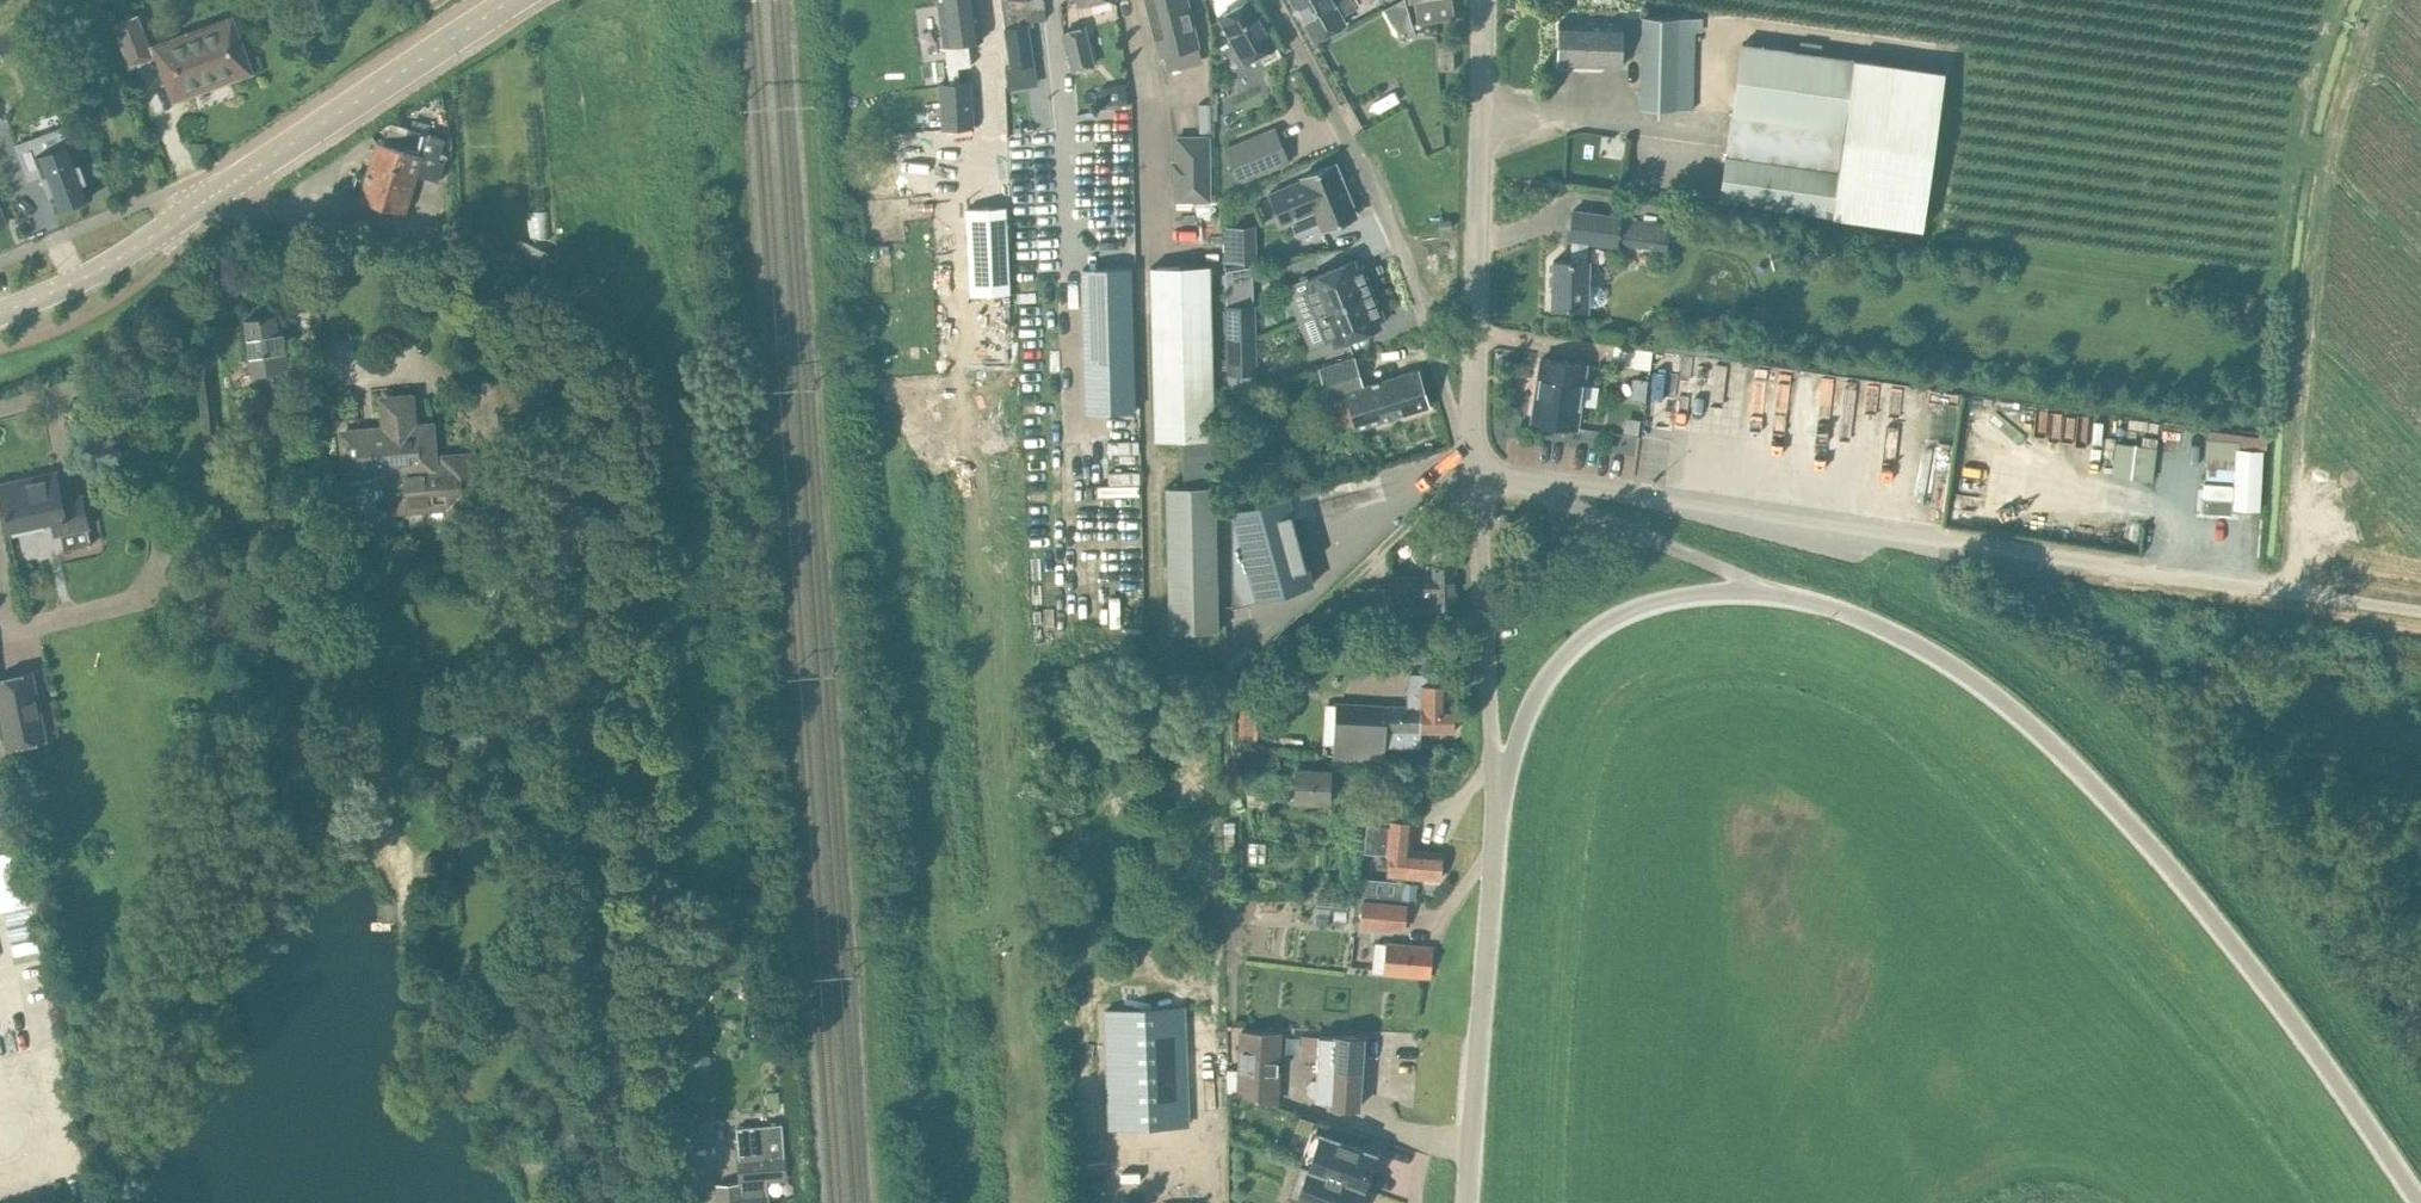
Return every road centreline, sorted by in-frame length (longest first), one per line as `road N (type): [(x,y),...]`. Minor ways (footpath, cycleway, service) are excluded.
road 1 (residential): [(672,1202),(625,525),(611,435),(583,383),(498,285),(370,226),(231,186)]
road 2 (unclassified): [(1756,591),(1850,613),(1936,658),(2045,743),(2144,840),(2259,976),(2420,1202)]
road 3 (unclassified): [(1533,484),(2420,610)]
road 4 (residential): [(1271,0),(1369,186),(1479,475)]
road 5 (unclassified): [(1479,475),(1479,0)]
road 6 (unclassified): [(1504,783),(1465,1202)]
road 7 (unclassified): [(1756,591),(1655,601),(1594,627),(1558,660),(1525,710),(1504,783)]
road 8 (unclassified): [(231,186),(514,0)]
road 9 (unclassified): [(1504,783),(1493,766),(1479,475)]
road 10 (unclassified): [(0,313),(75,282),(231,186)]
road 11 (unclassified): [(1756,591),(1533,484)]

